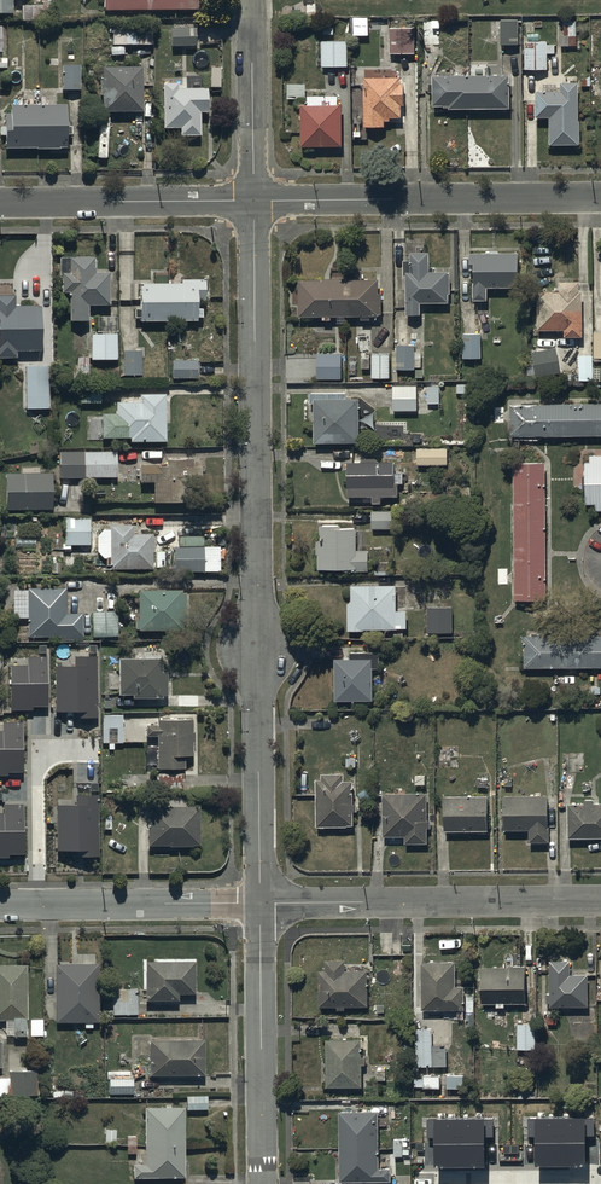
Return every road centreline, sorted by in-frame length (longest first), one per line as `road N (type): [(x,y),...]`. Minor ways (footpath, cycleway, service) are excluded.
road 1 (residential): [(254,201),(260,903)]
road 2 (residential): [(254,201),(600,197)]
road 3 (residential): [(260,903),(600,900)]
road 4 (residential): [(260,903),(263,1183)]
road 5 (residential): [(0,906),(260,903)]
road 6 (residential): [(0,202),(254,201)]
road 7 (residential): [(252,0),(254,201)]

